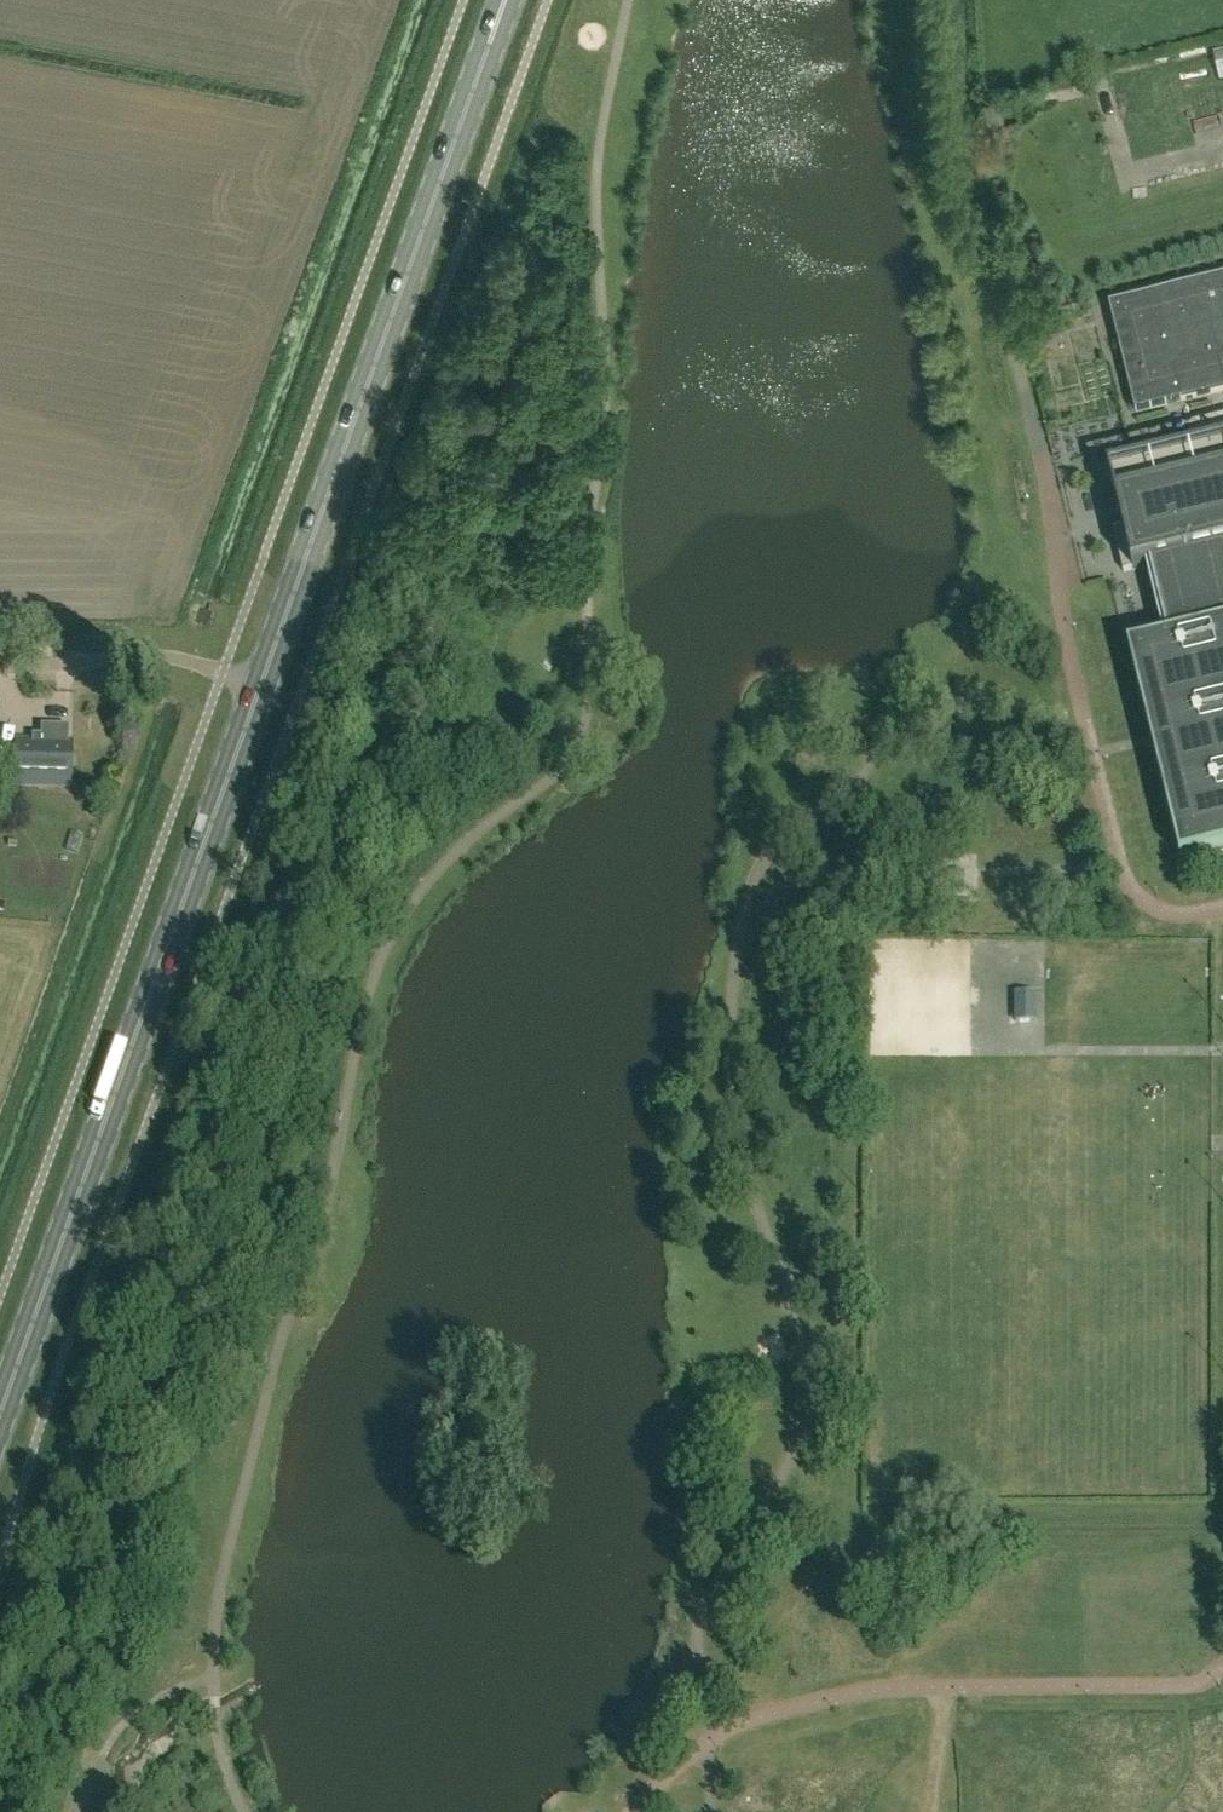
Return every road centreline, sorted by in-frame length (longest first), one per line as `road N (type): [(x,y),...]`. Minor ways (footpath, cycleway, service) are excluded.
road 1 (primary): [(0,1414),(261,684)]
road 2 (primary): [(261,684),(505,0)]
road 3 (unclassified): [(261,684),(146,655),(0,668)]

